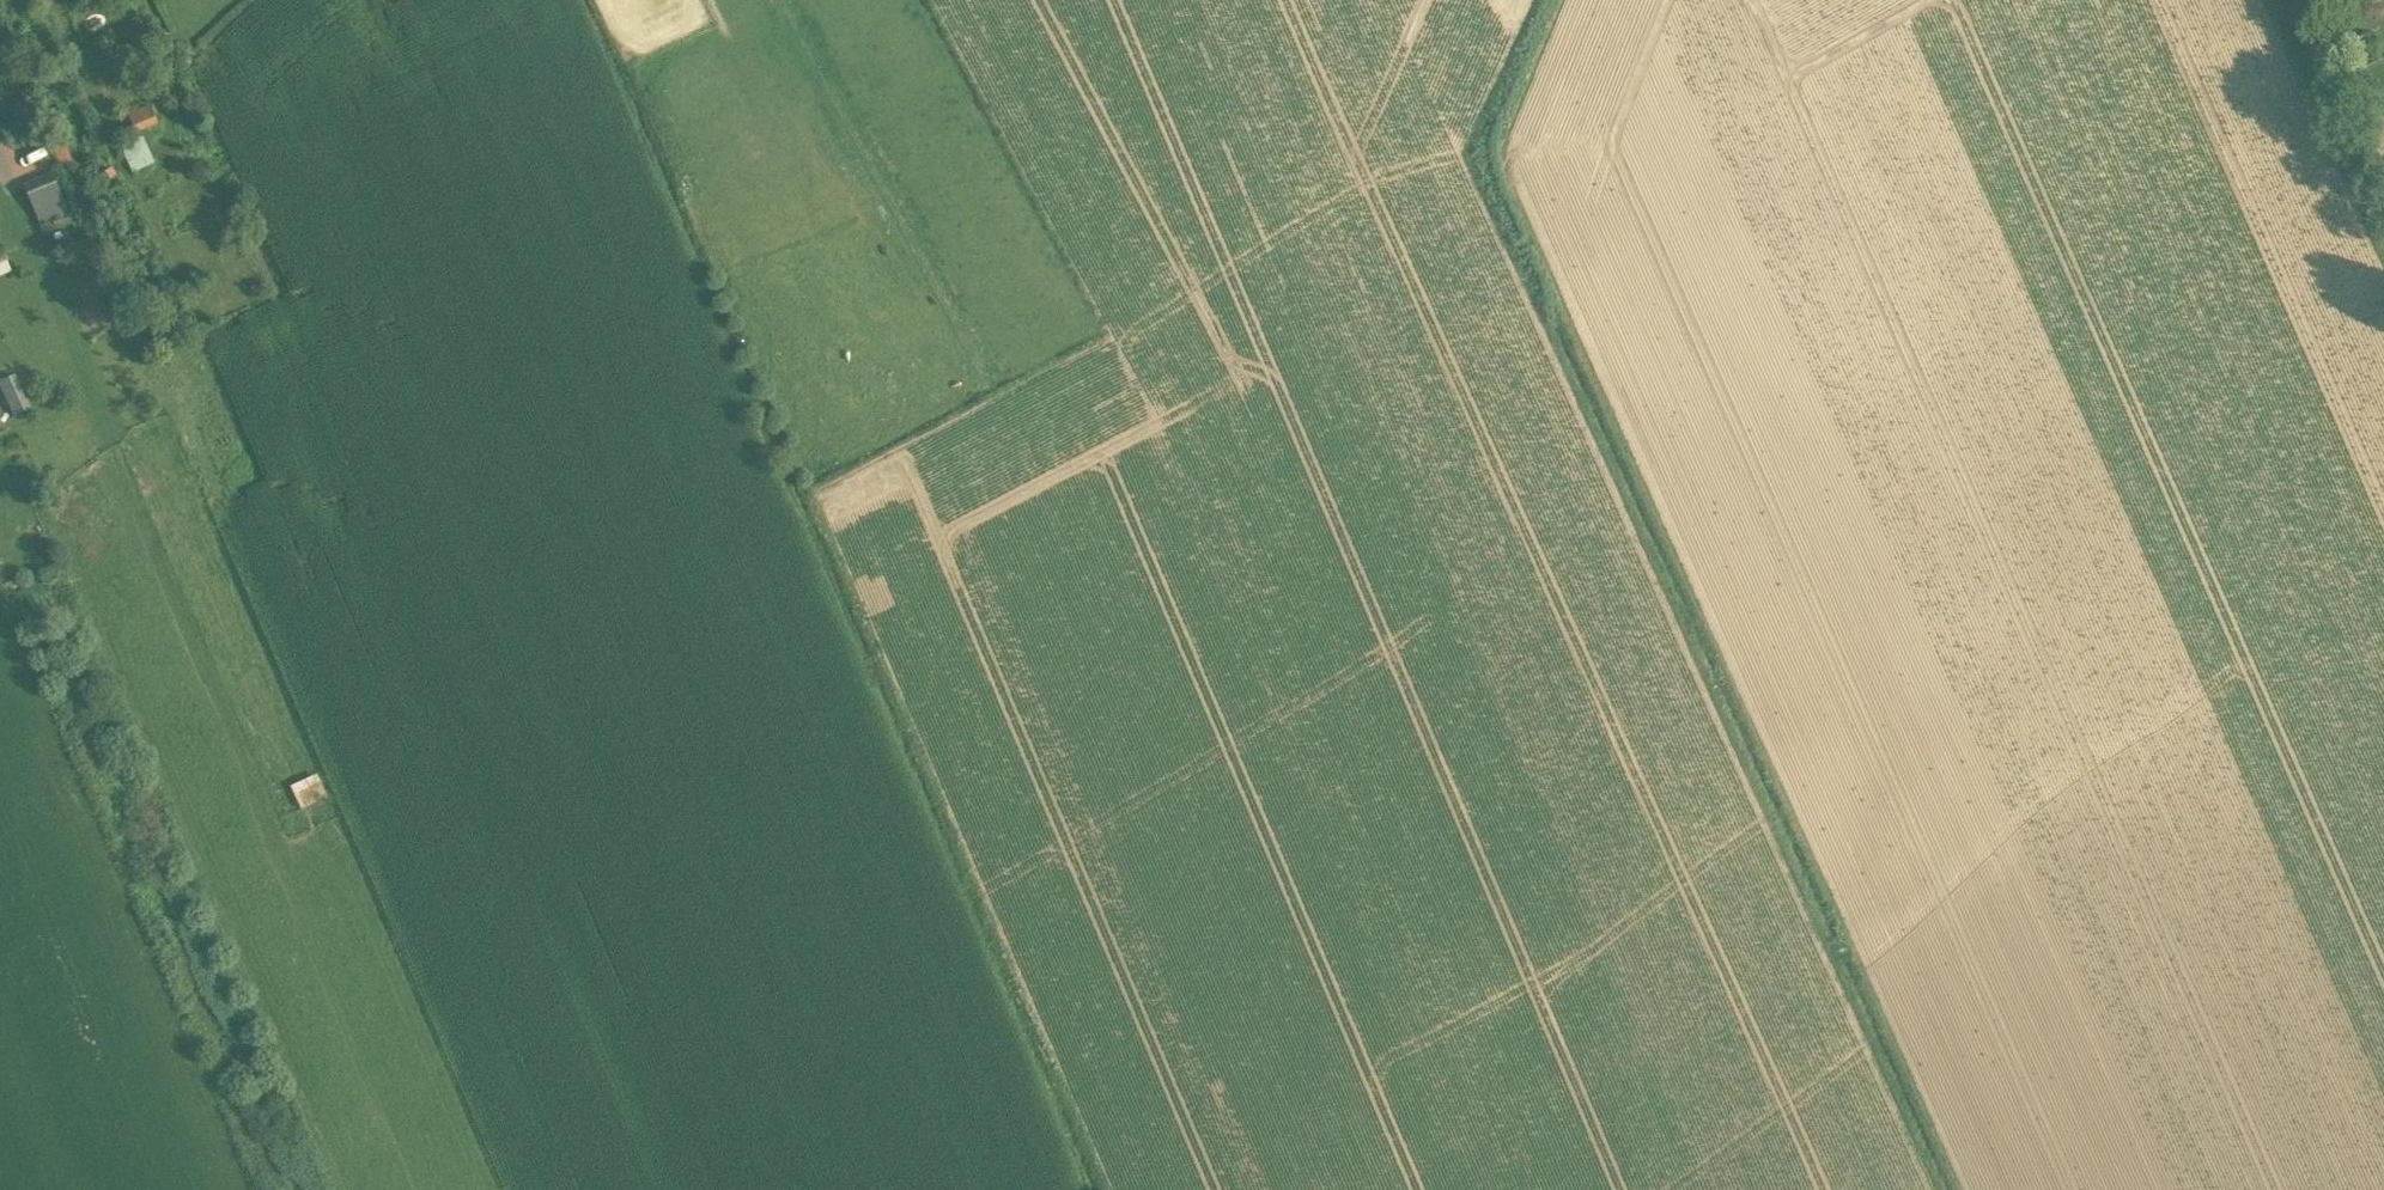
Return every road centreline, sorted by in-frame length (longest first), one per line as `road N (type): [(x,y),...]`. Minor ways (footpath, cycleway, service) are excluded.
road 1 (track): [(14,194),(114,448)]

